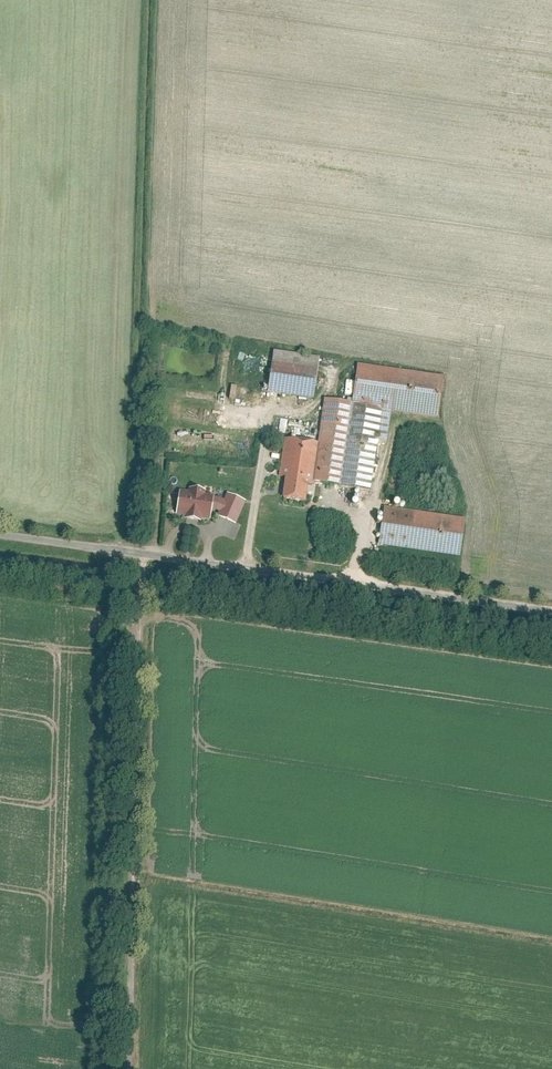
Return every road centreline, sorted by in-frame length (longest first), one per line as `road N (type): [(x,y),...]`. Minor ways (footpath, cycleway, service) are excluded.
road 1 (unclassified): [(145,554),(131,1068)]
road 2 (residential): [(145,554),(551,609)]
road 3 (residential): [(0,534),(145,554)]

